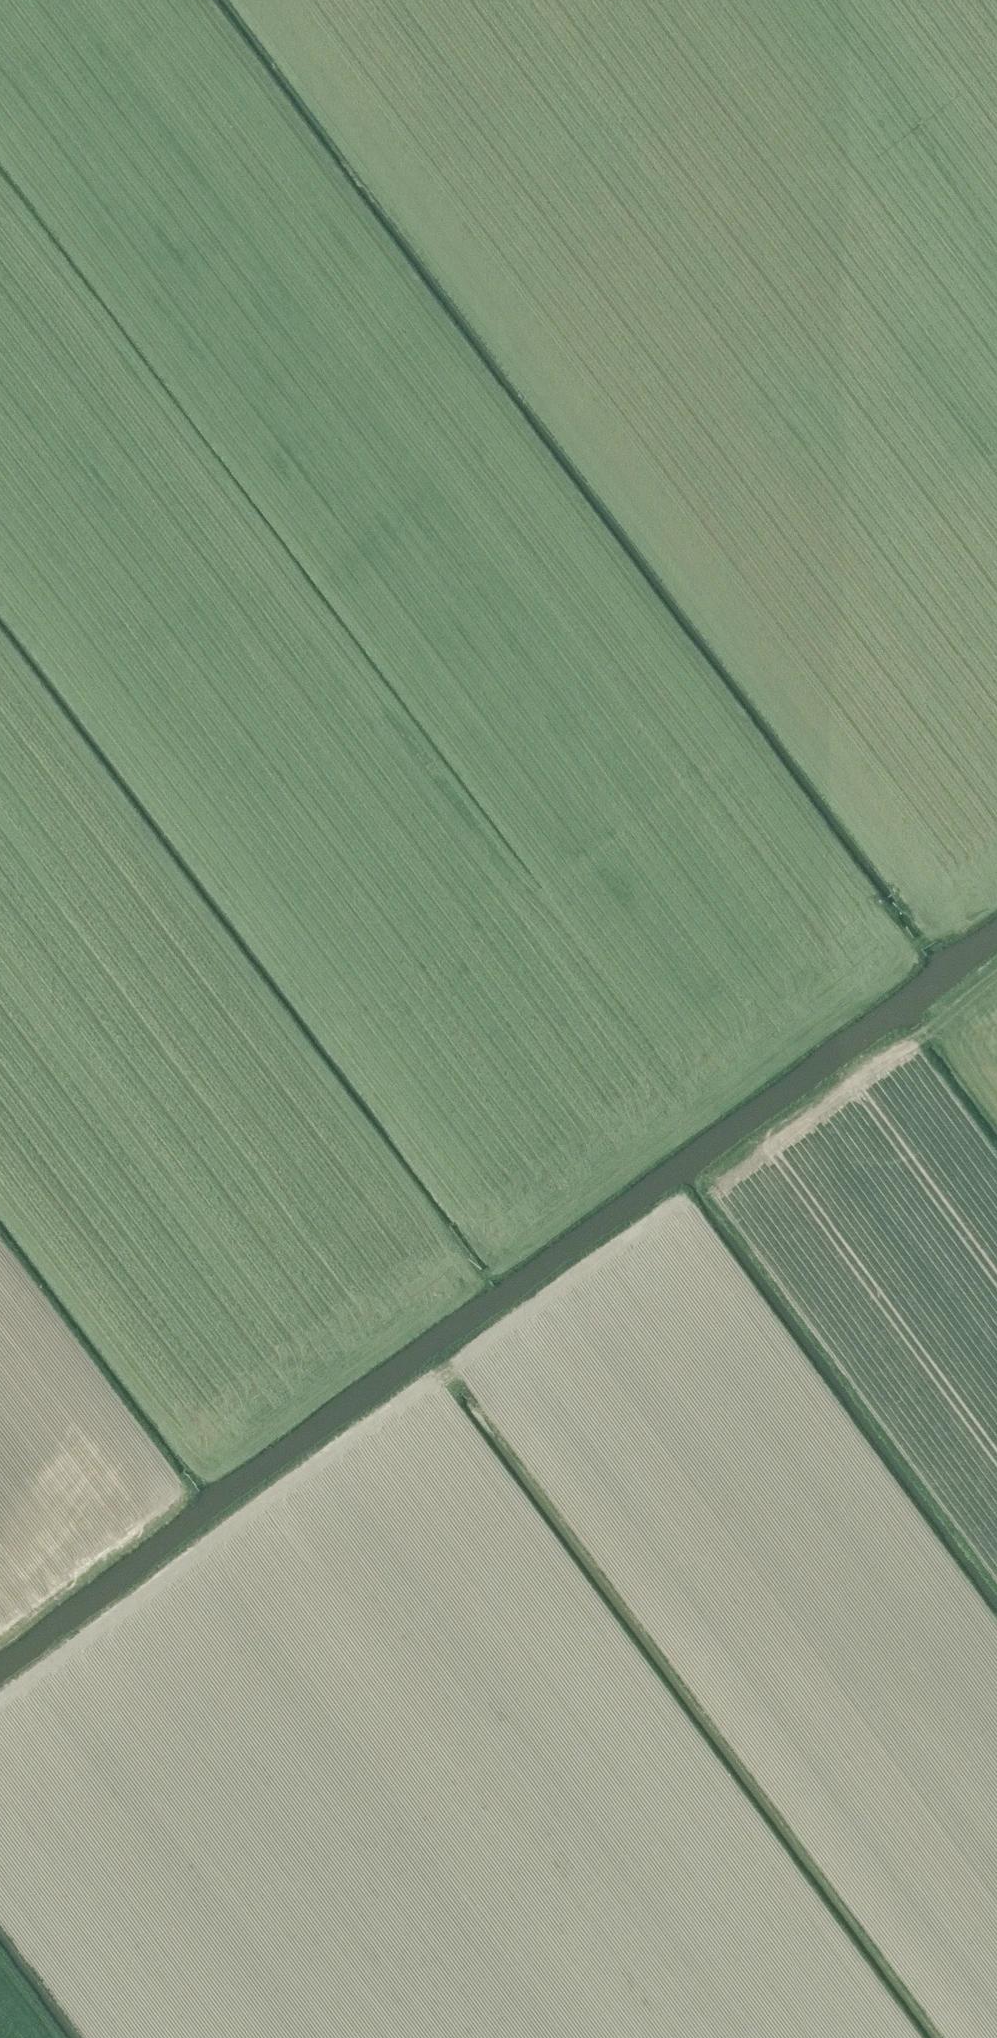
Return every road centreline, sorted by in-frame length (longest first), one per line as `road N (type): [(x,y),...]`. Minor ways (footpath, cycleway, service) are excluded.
road 1 (track): [(0,1630),(198,1479)]

